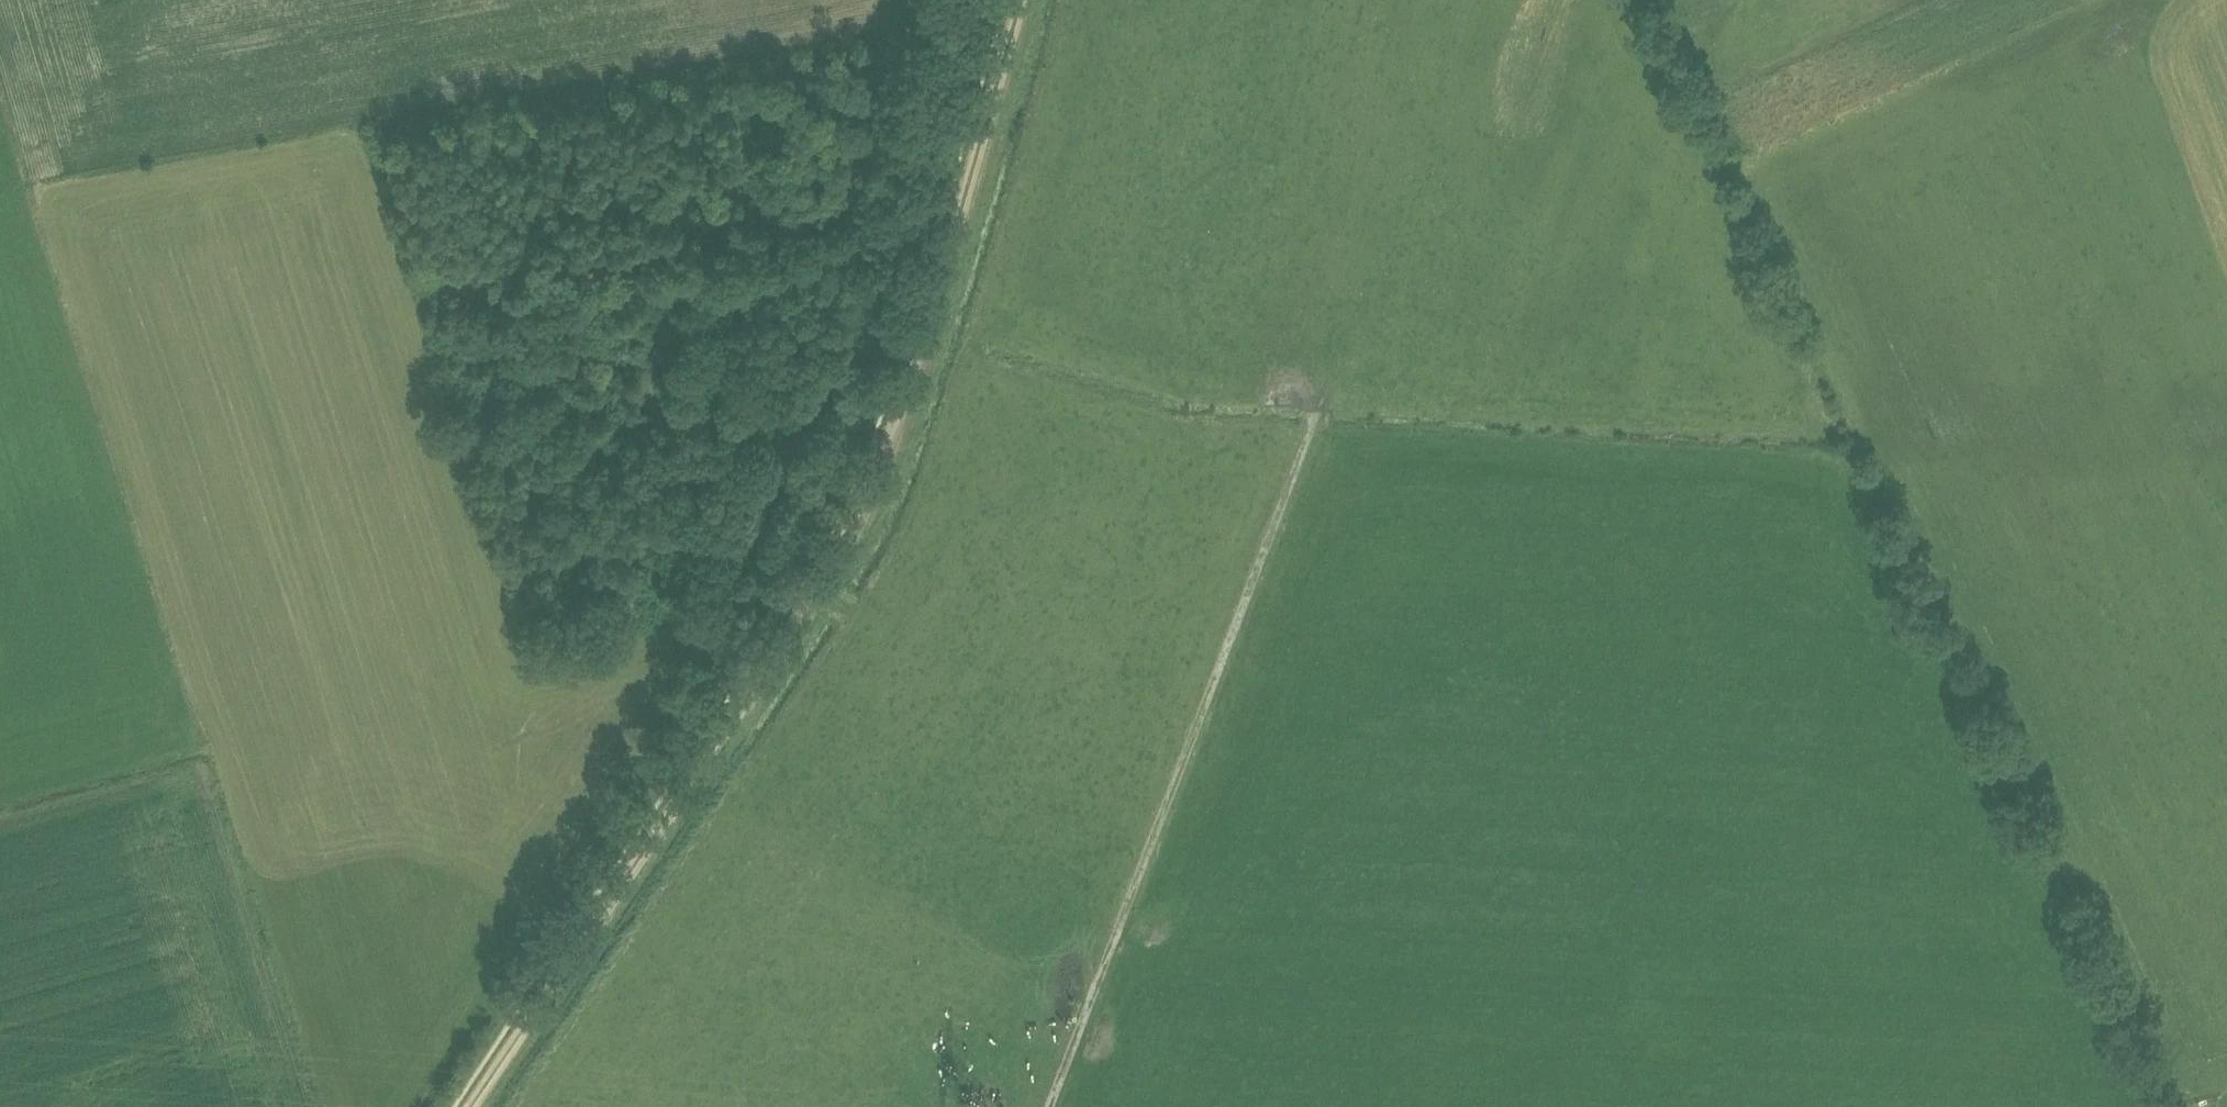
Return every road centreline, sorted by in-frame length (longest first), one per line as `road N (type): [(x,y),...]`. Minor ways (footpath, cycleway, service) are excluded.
road 1 (track): [(1033,0),(890,513),(484,1106)]

